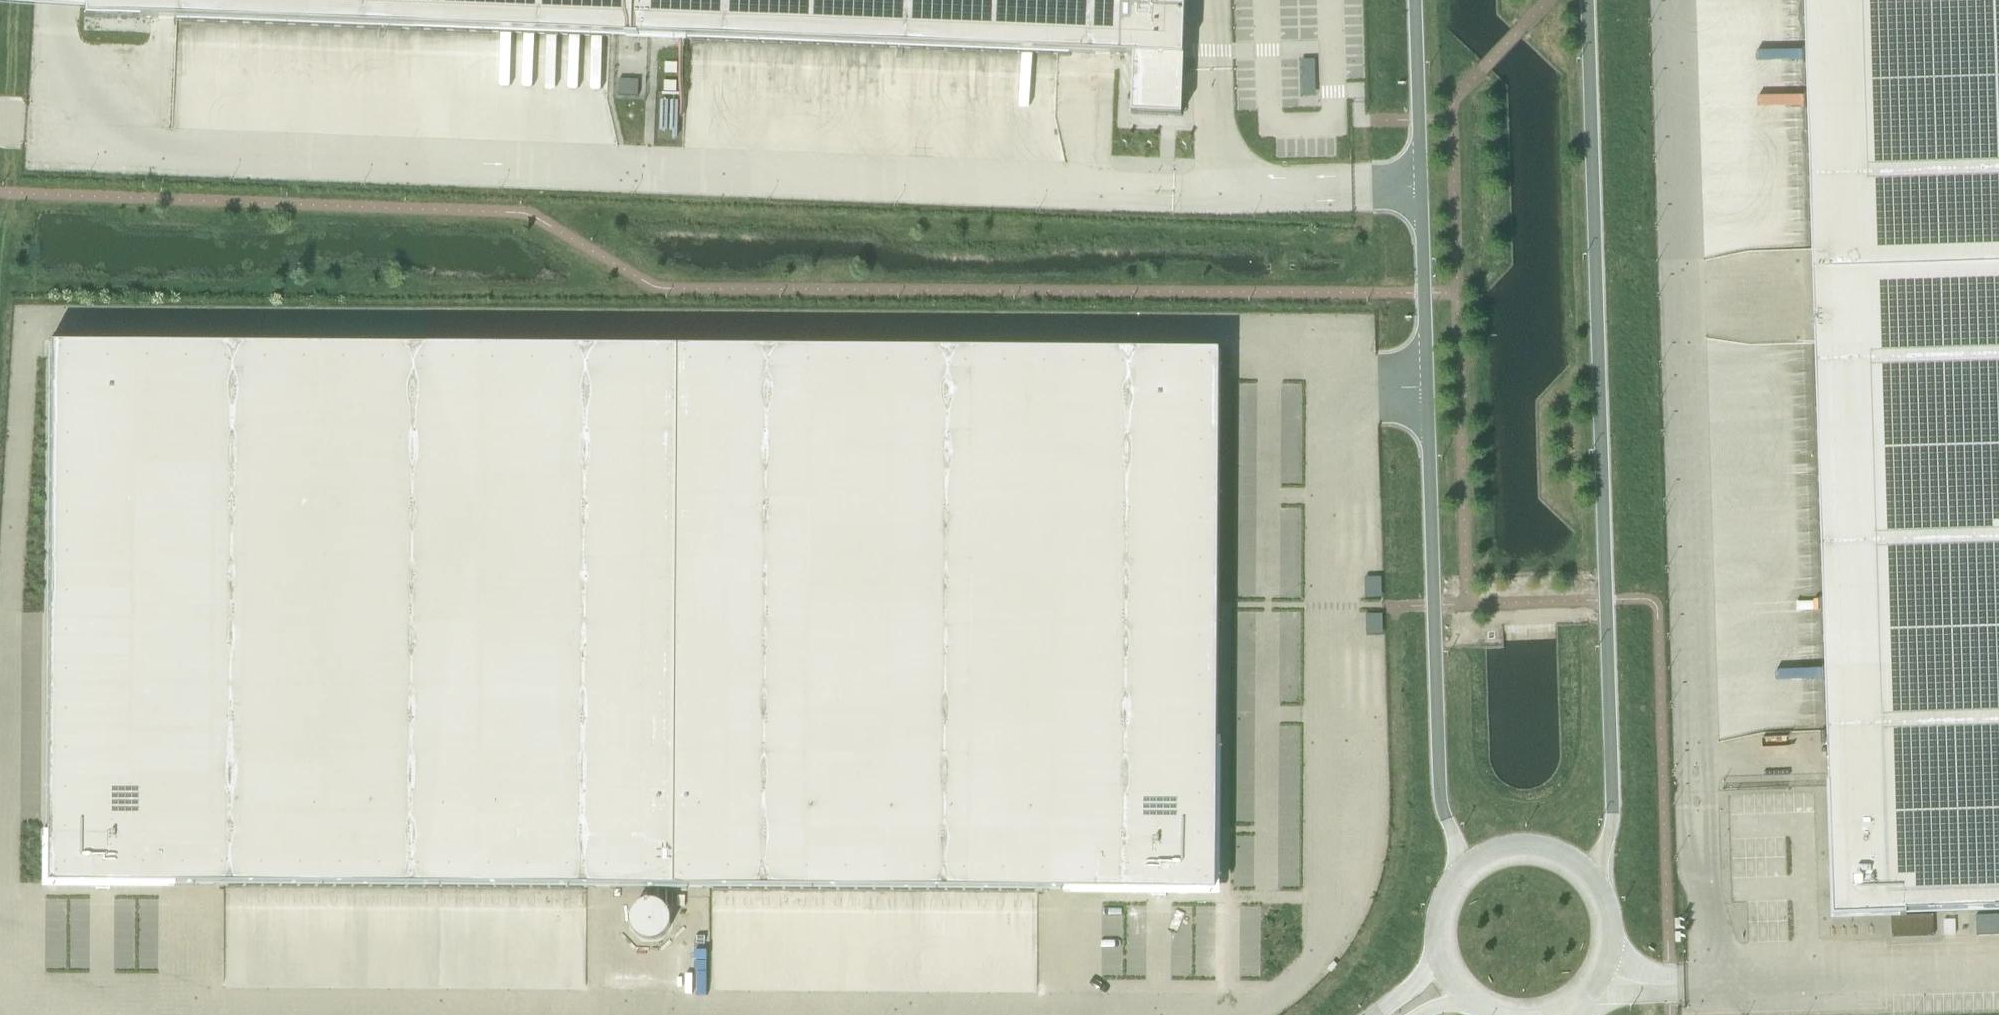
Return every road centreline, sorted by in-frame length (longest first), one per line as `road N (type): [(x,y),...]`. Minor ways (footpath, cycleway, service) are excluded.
road 1 (unclassified): [(1592,887),(1611,835),(1587,0)]
road 2 (unclassified): [(1414,0),(1441,789),(1469,874)]
road 3 (unclassified): [(1592,887),(1566,865),(1533,855),(1499,858),(1469,874)]
road 4 (unclassified): [(1578,1008),(1605,971),(1610,928),(1592,887)]

